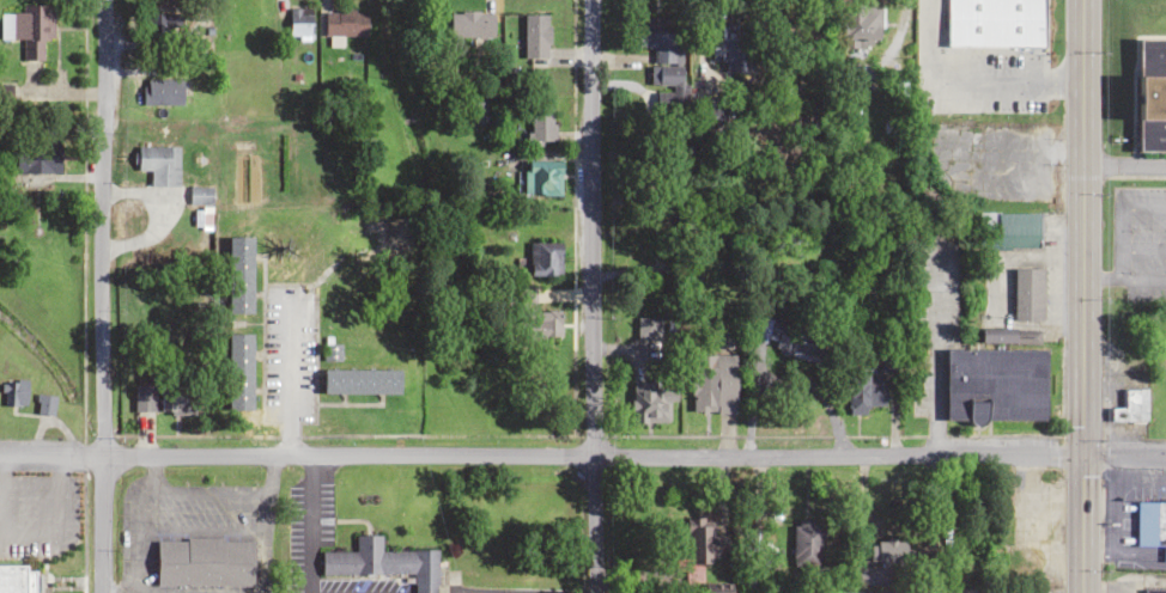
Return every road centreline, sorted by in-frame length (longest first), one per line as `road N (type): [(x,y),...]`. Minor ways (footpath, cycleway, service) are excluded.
road 1 (residential): [(1080,453),(0,456)]
road 2 (residential): [(588,0),(591,456)]
road 3 (residential): [(99,456),(97,0)]
road 4 (secondary): [(1080,453),(1080,0)]
road 5 (secondary): [(1079,592),(1080,453)]
road 6 (residential): [(595,592),(591,456)]
road 7 (residential): [(100,592),(99,456)]

